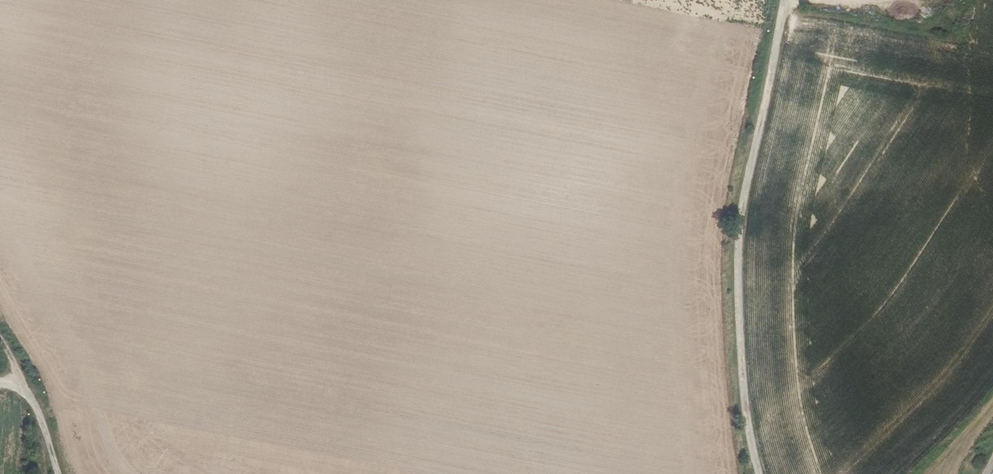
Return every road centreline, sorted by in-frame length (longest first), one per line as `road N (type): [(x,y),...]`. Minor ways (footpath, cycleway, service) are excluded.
road 1 (track): [(759,473),(742,357),(738,233),(786,0)]
road 2 (track): [(0,339),(59,473)]

